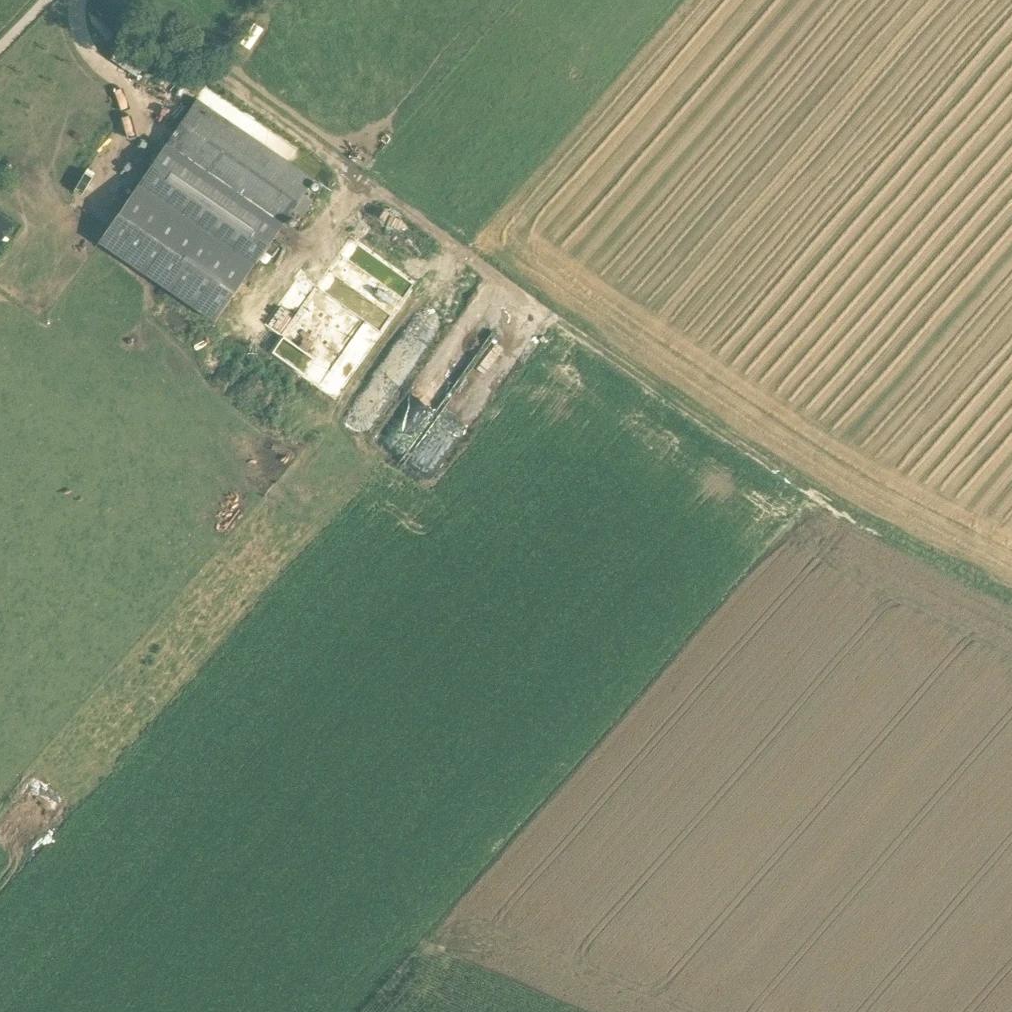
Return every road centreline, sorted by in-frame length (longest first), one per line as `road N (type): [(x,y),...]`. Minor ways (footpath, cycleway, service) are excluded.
road 1 (track): [(108,0),(676,410),(840,518),(1011,602)]

